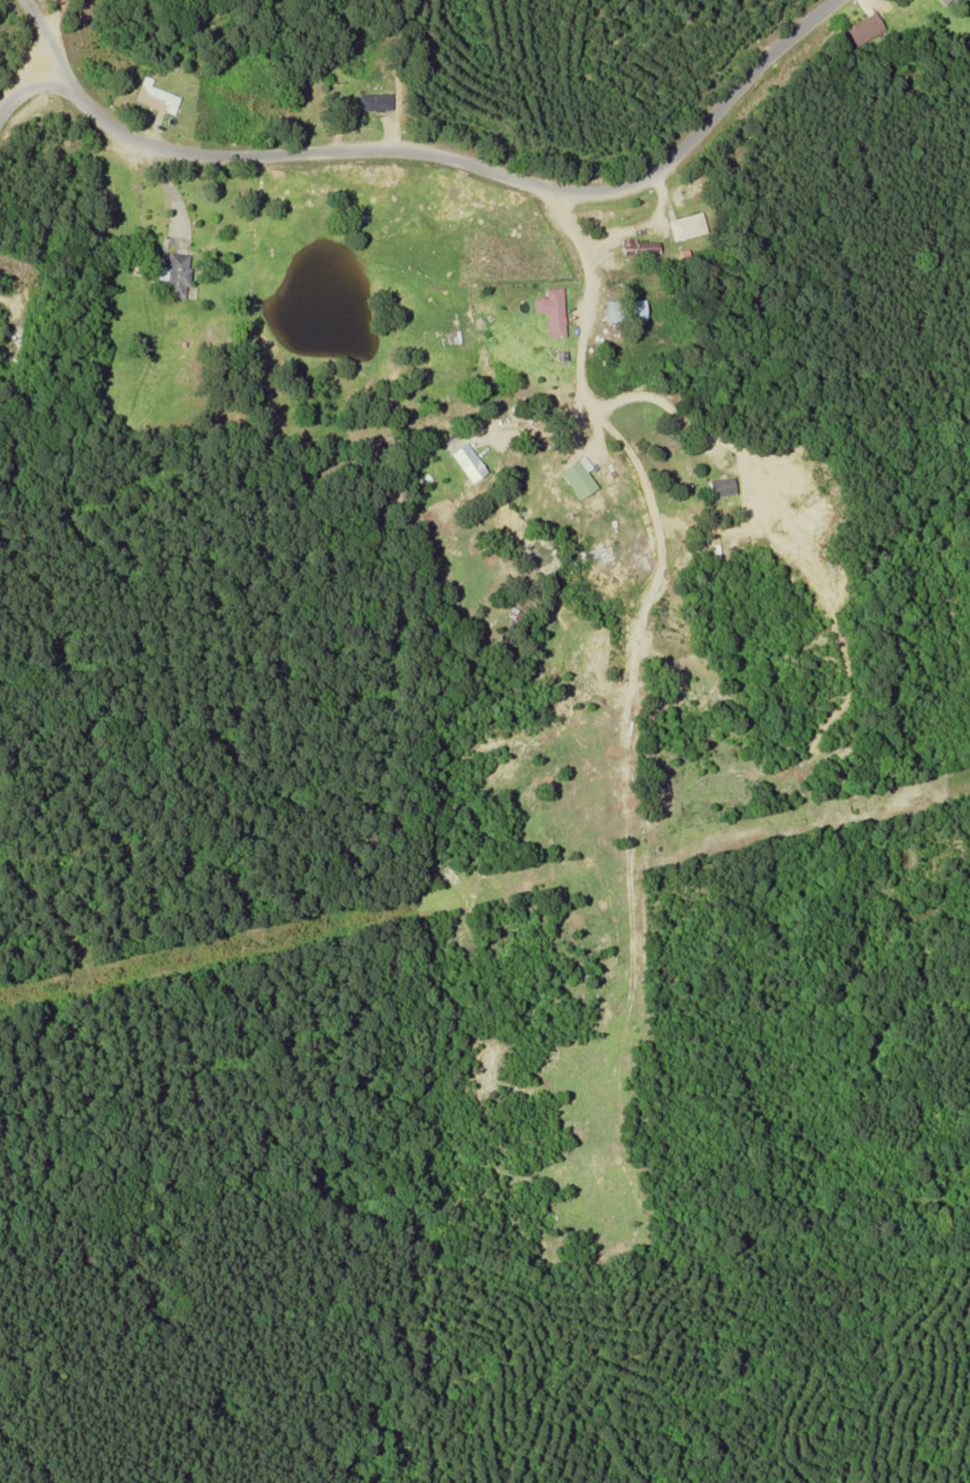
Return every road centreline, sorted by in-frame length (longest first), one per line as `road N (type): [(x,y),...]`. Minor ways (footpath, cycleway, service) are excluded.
road 1 (residential): [(828,0),(674,150),(638,177),(593,190),(562,190),(397,147),(214,152),(156,145),(127,135),(79,95),(52,53)]

